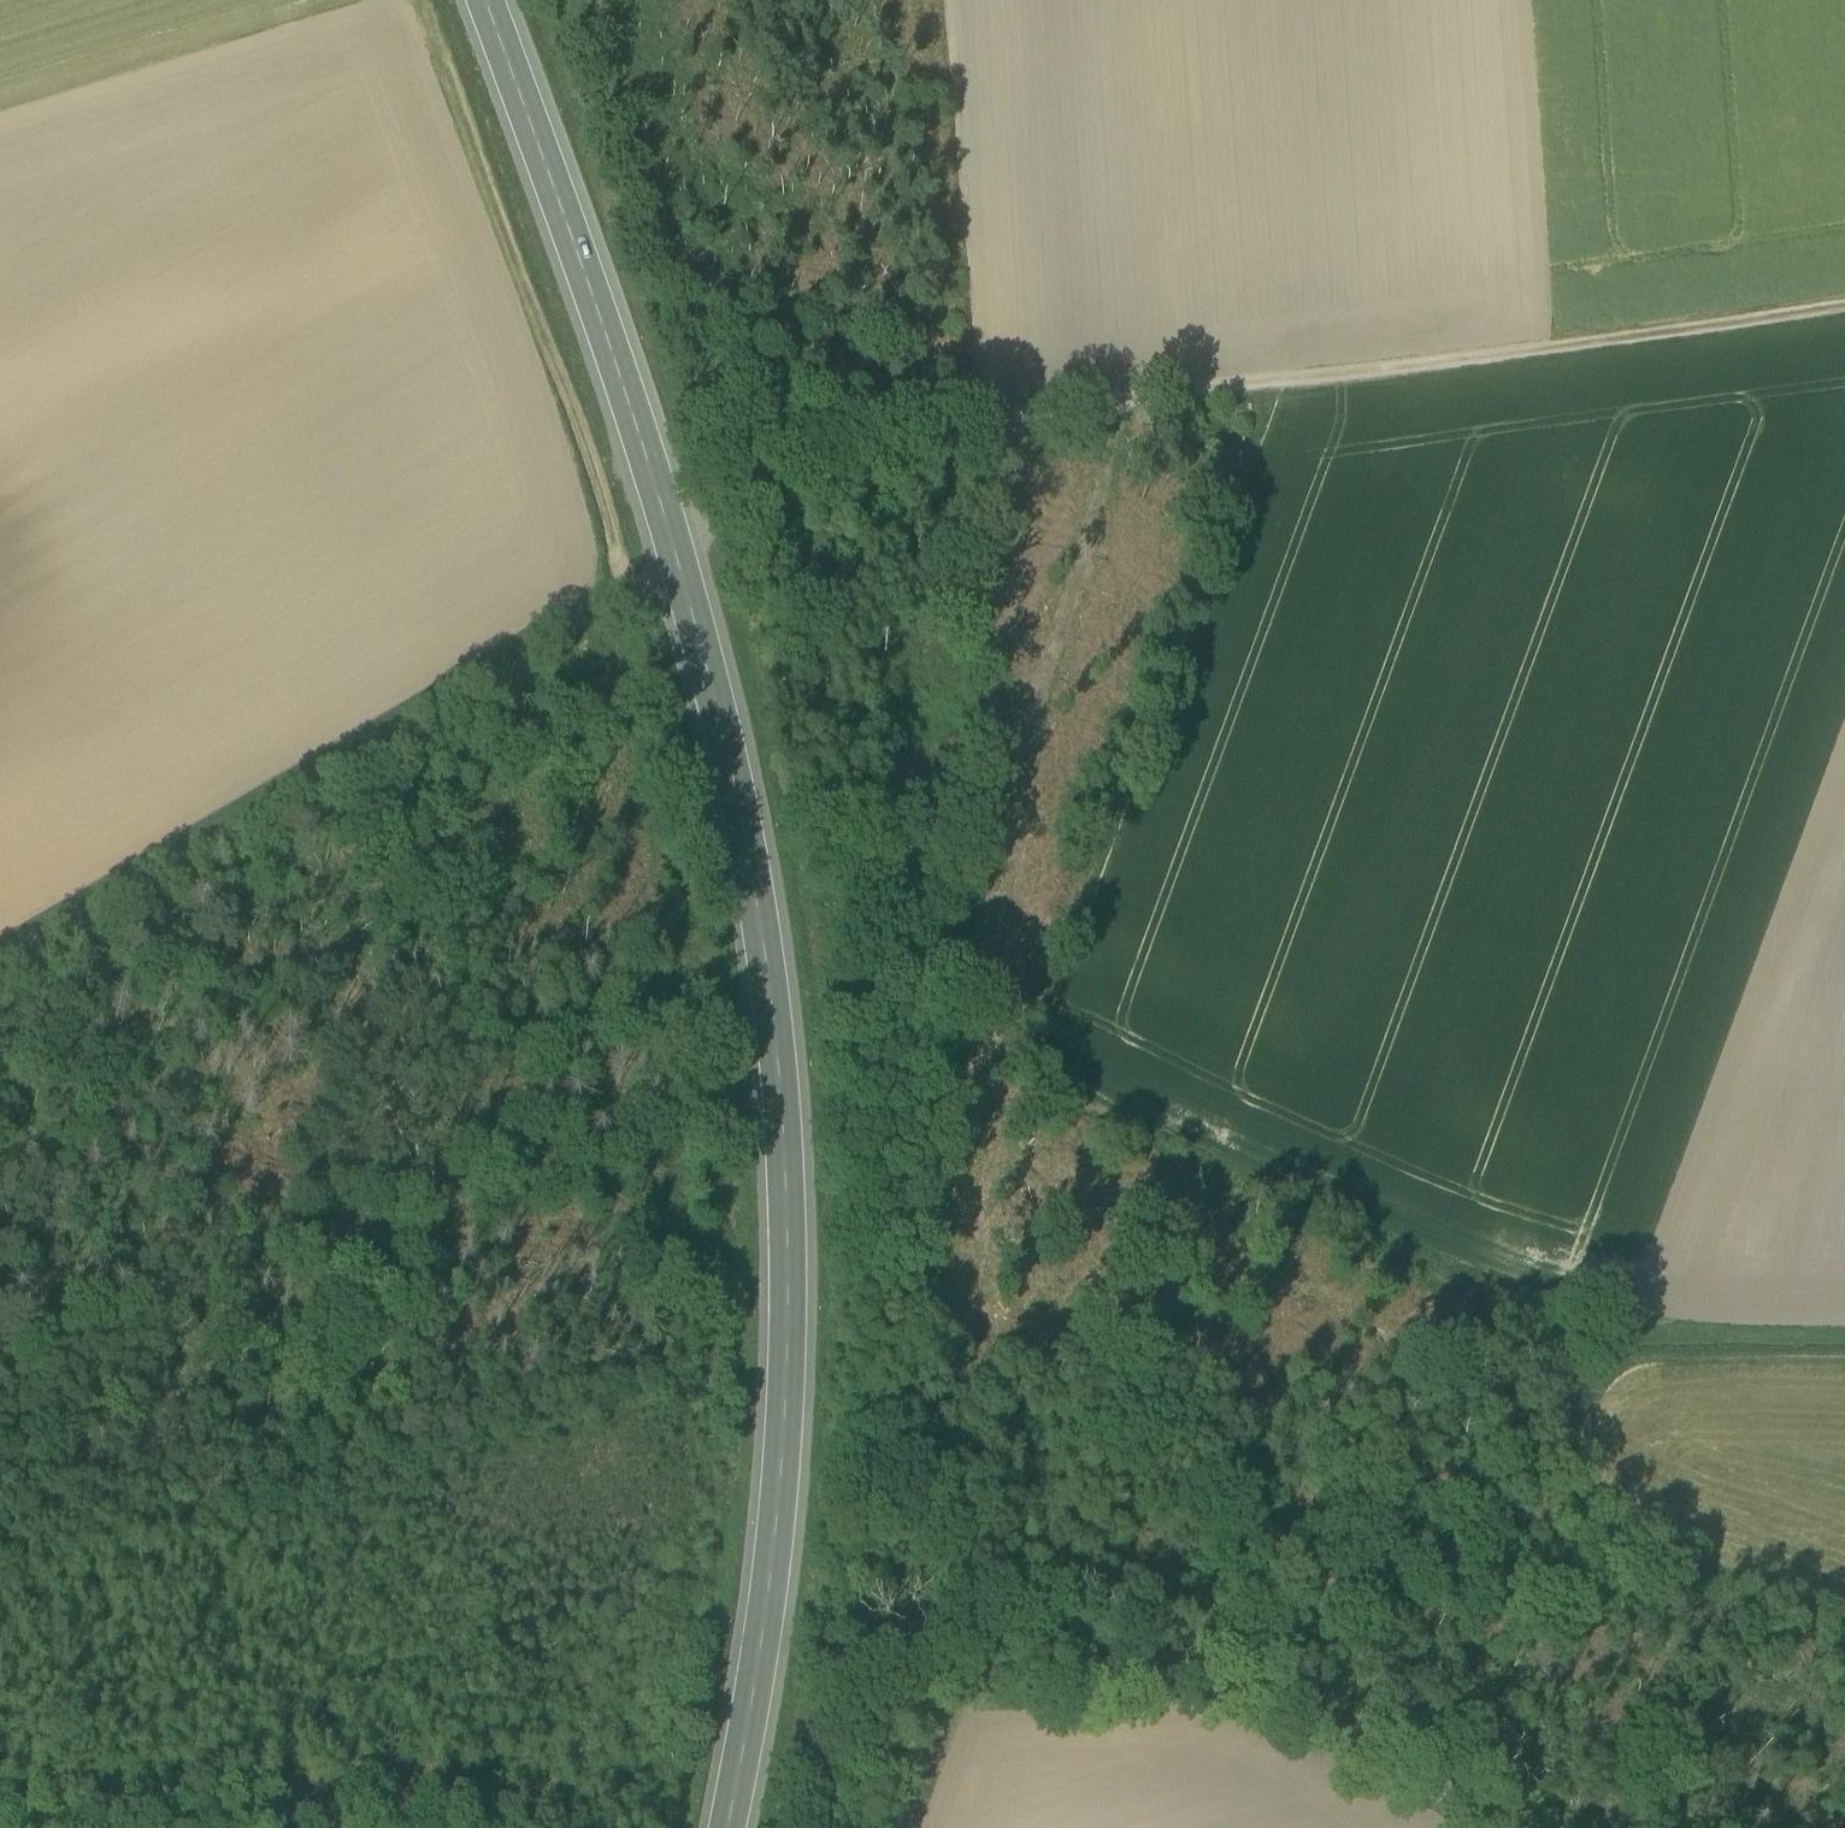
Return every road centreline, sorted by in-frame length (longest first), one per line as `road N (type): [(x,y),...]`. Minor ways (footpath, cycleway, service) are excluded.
road 1 (track): [(0,957),(680,568),(795,453),(1844,307)]
road 2 (secondary): [(728,1827),(770,1573),(786,1396),(783,1132),(766,958),(732,774),(680,568),(577,252),(484,0)]

